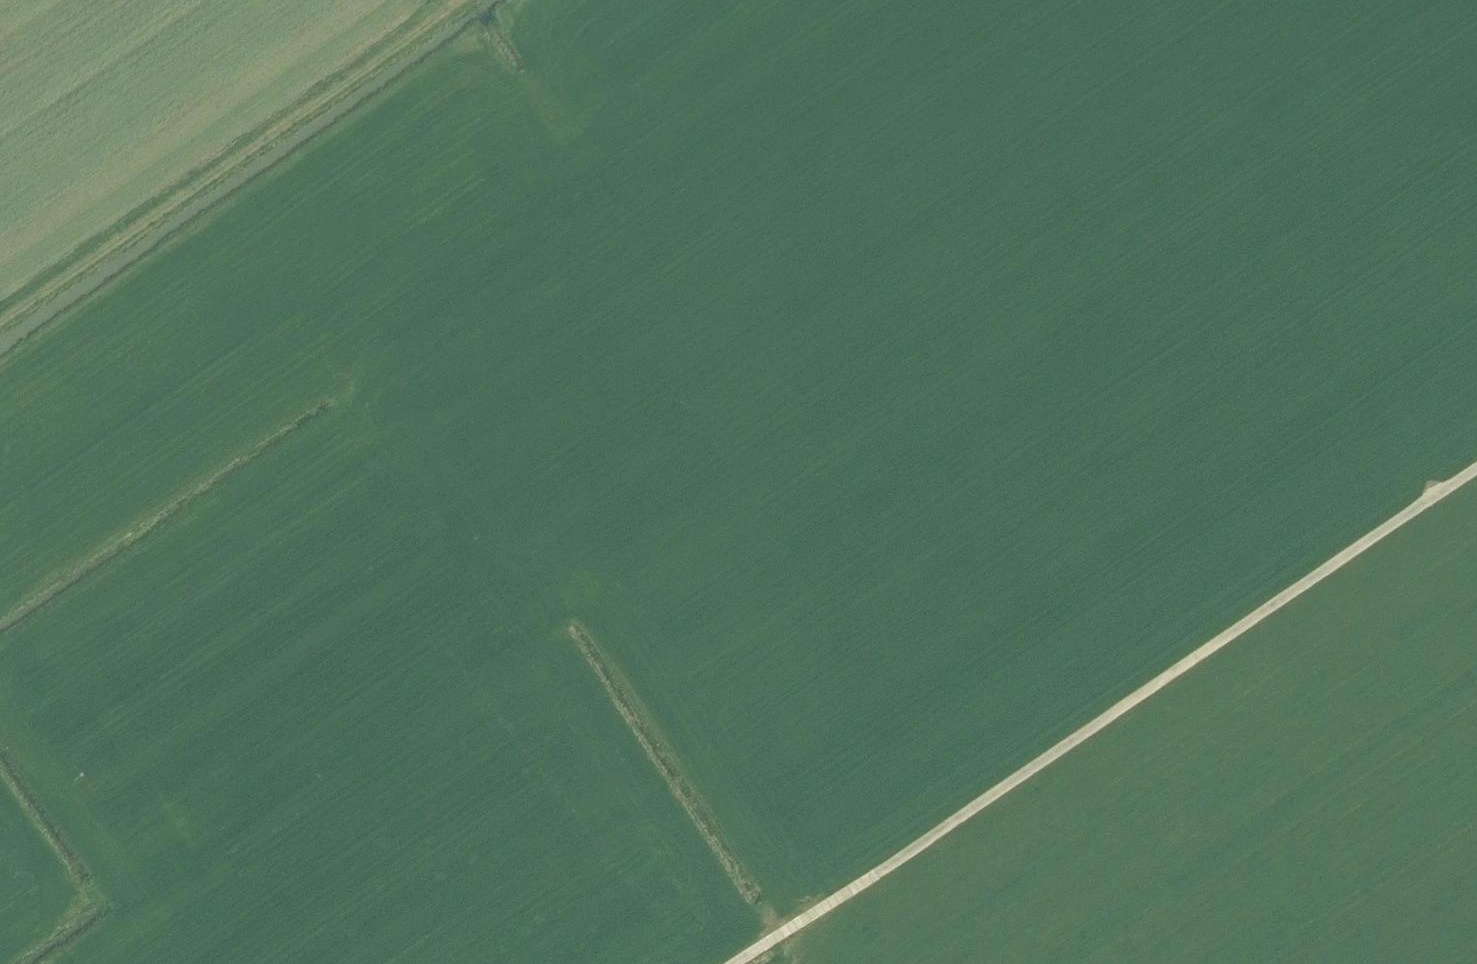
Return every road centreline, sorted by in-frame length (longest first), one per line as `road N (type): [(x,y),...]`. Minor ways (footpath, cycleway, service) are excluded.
road 1 (track): [(736,963),(1476,468)]
road 2 (track): [(0,322),(464,0)]

